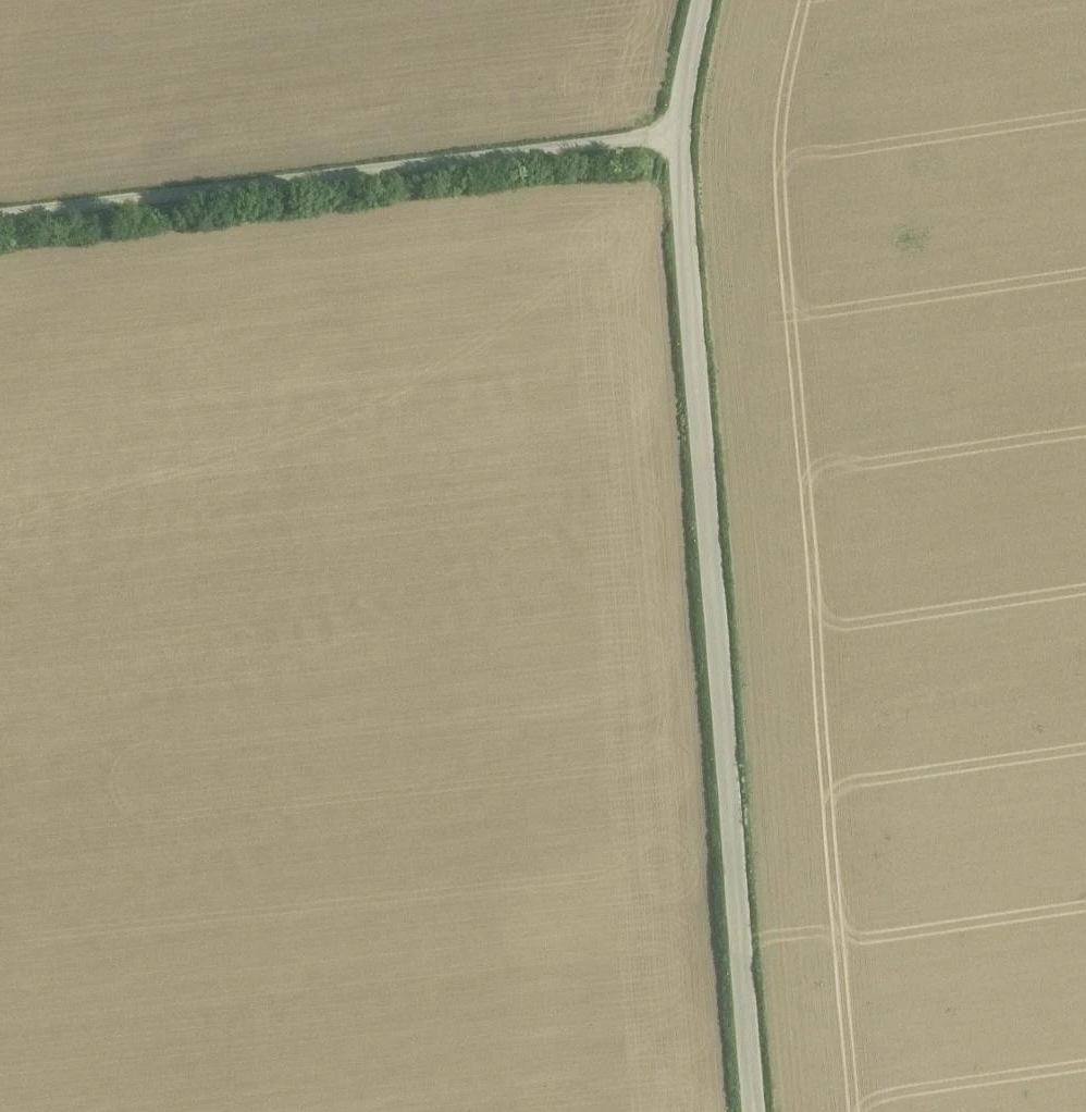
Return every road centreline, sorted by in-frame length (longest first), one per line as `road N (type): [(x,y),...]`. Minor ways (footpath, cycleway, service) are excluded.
road 1 (unclassified): [(704,0),(679,135),(754,1111)]
road 2 (track): [(0,216),(679,135)]

